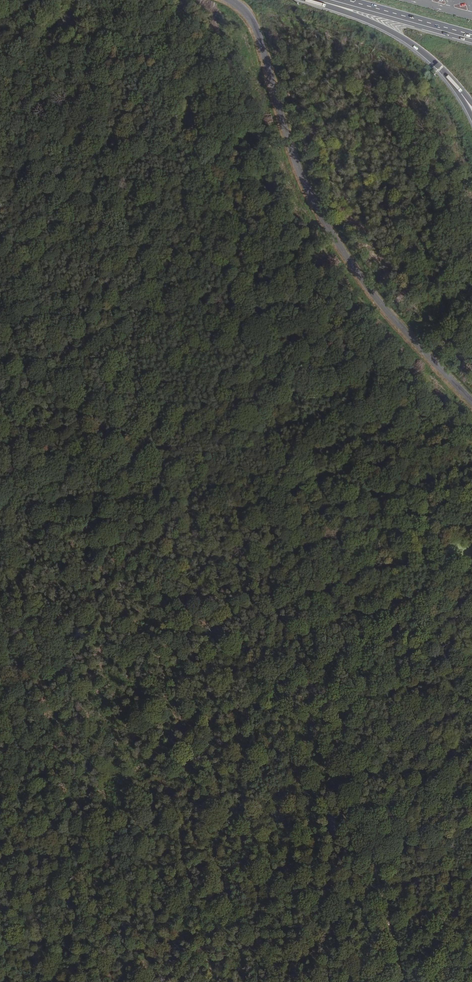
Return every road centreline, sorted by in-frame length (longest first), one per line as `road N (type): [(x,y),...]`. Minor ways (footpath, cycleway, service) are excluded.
road 1 (track): [(278,488),(402,981)]
road 2 (tertiary): [(471,401),(347,255),(301,173),(256,29),(230,0)]
road 3 (trunk): [(305,0),(413,45),(455,88)]
road 4 (primary): [(332,0),(471,39)]

